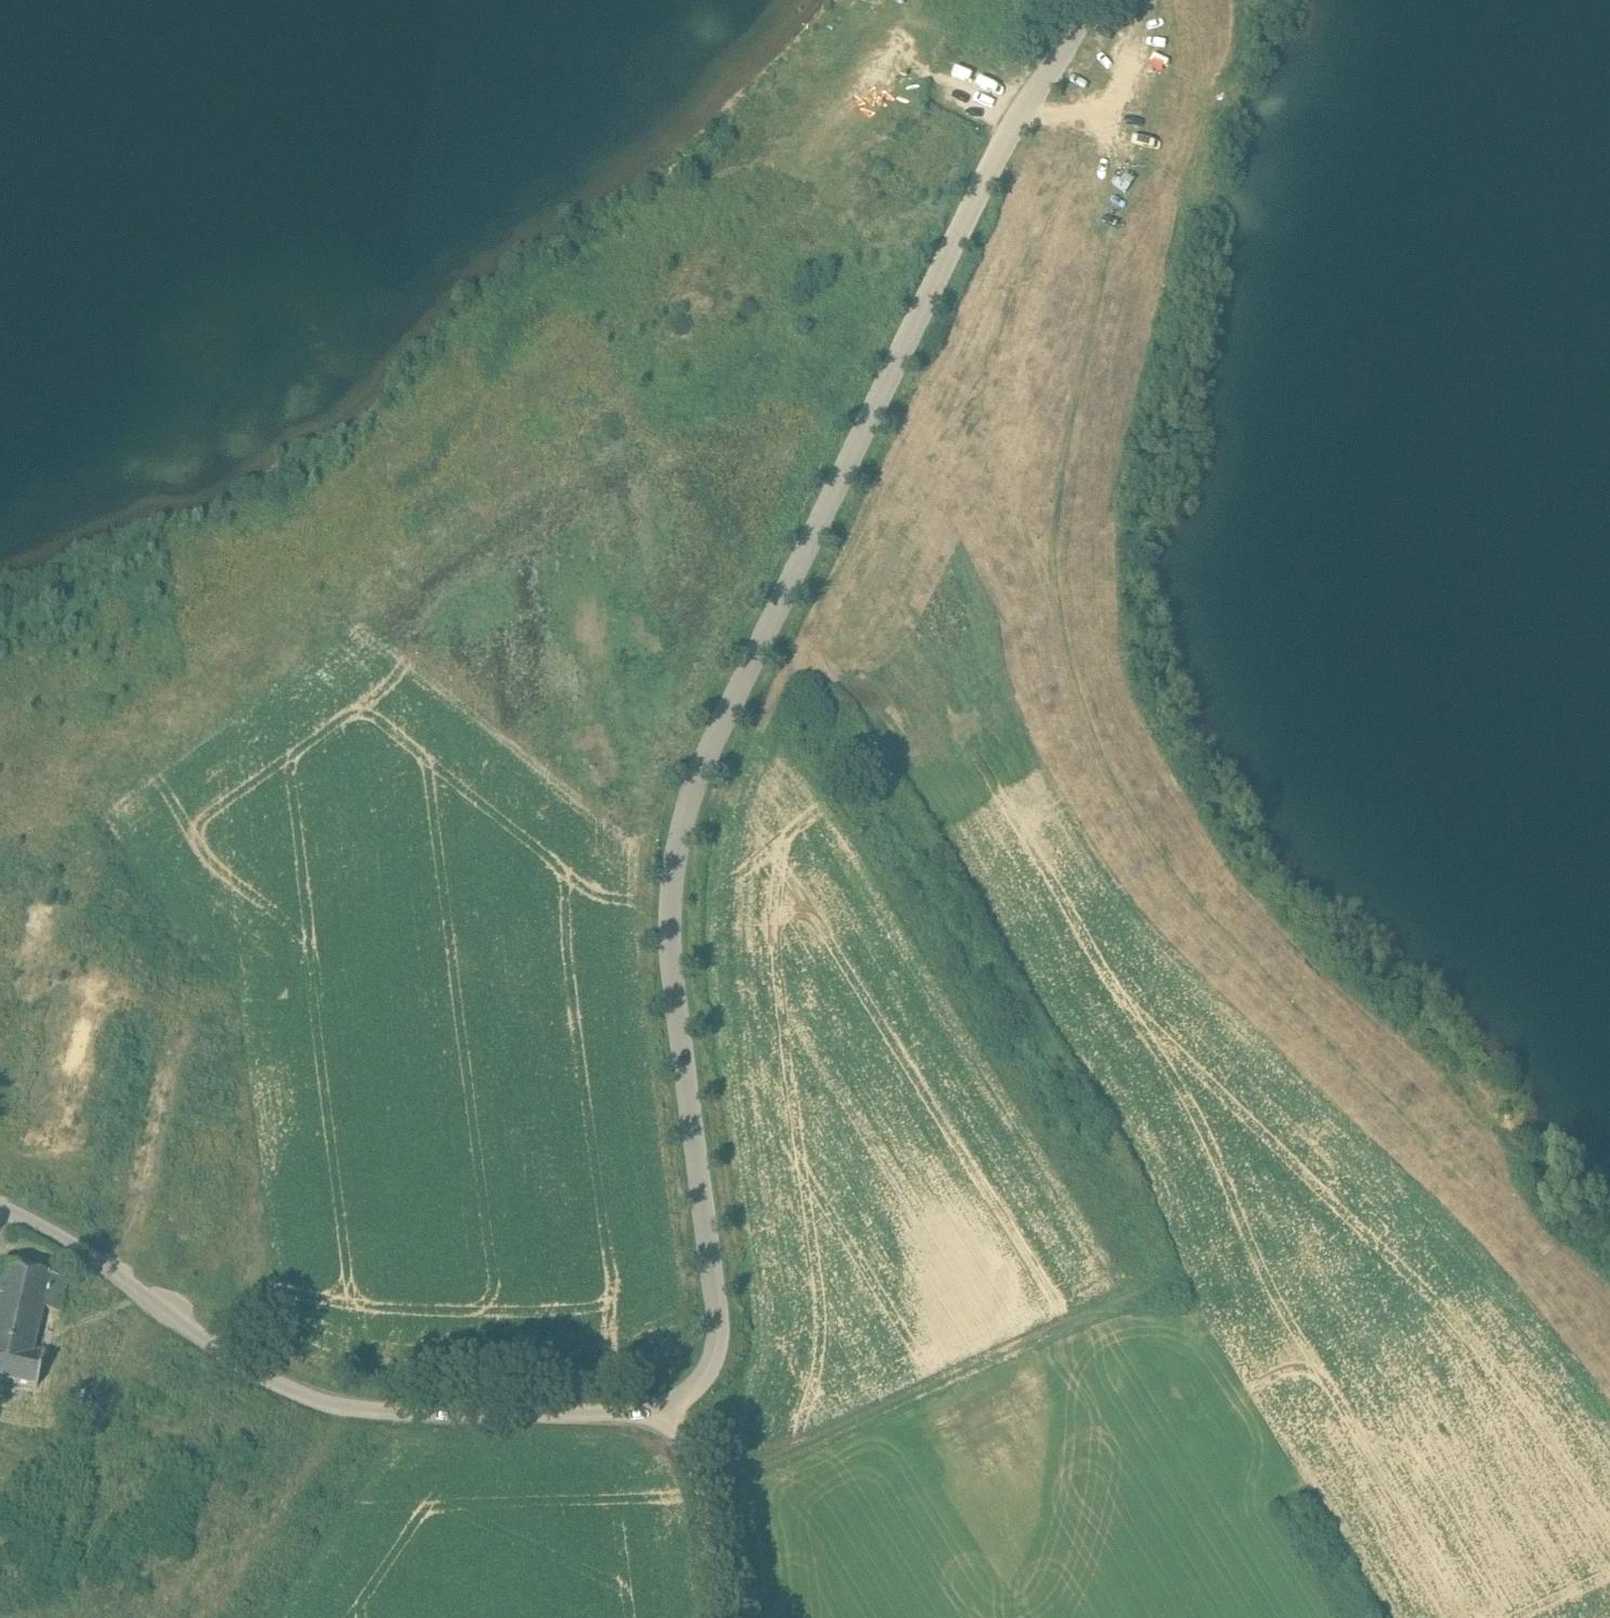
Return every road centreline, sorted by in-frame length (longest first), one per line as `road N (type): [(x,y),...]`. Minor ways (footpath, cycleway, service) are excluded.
road 1 (tertiary): [(661,1412),(710,1372),(718,1341),(669,941),(672,871),(692,793),(992,171),(1089,0)]
road 2 (tertiary): [(661,1412),(359,1405),(305,1394),(237,1364),(78,1248),(0,1206)]
road 3 (unclassified): [(715,1617),(696,1465),(661,1412)]

